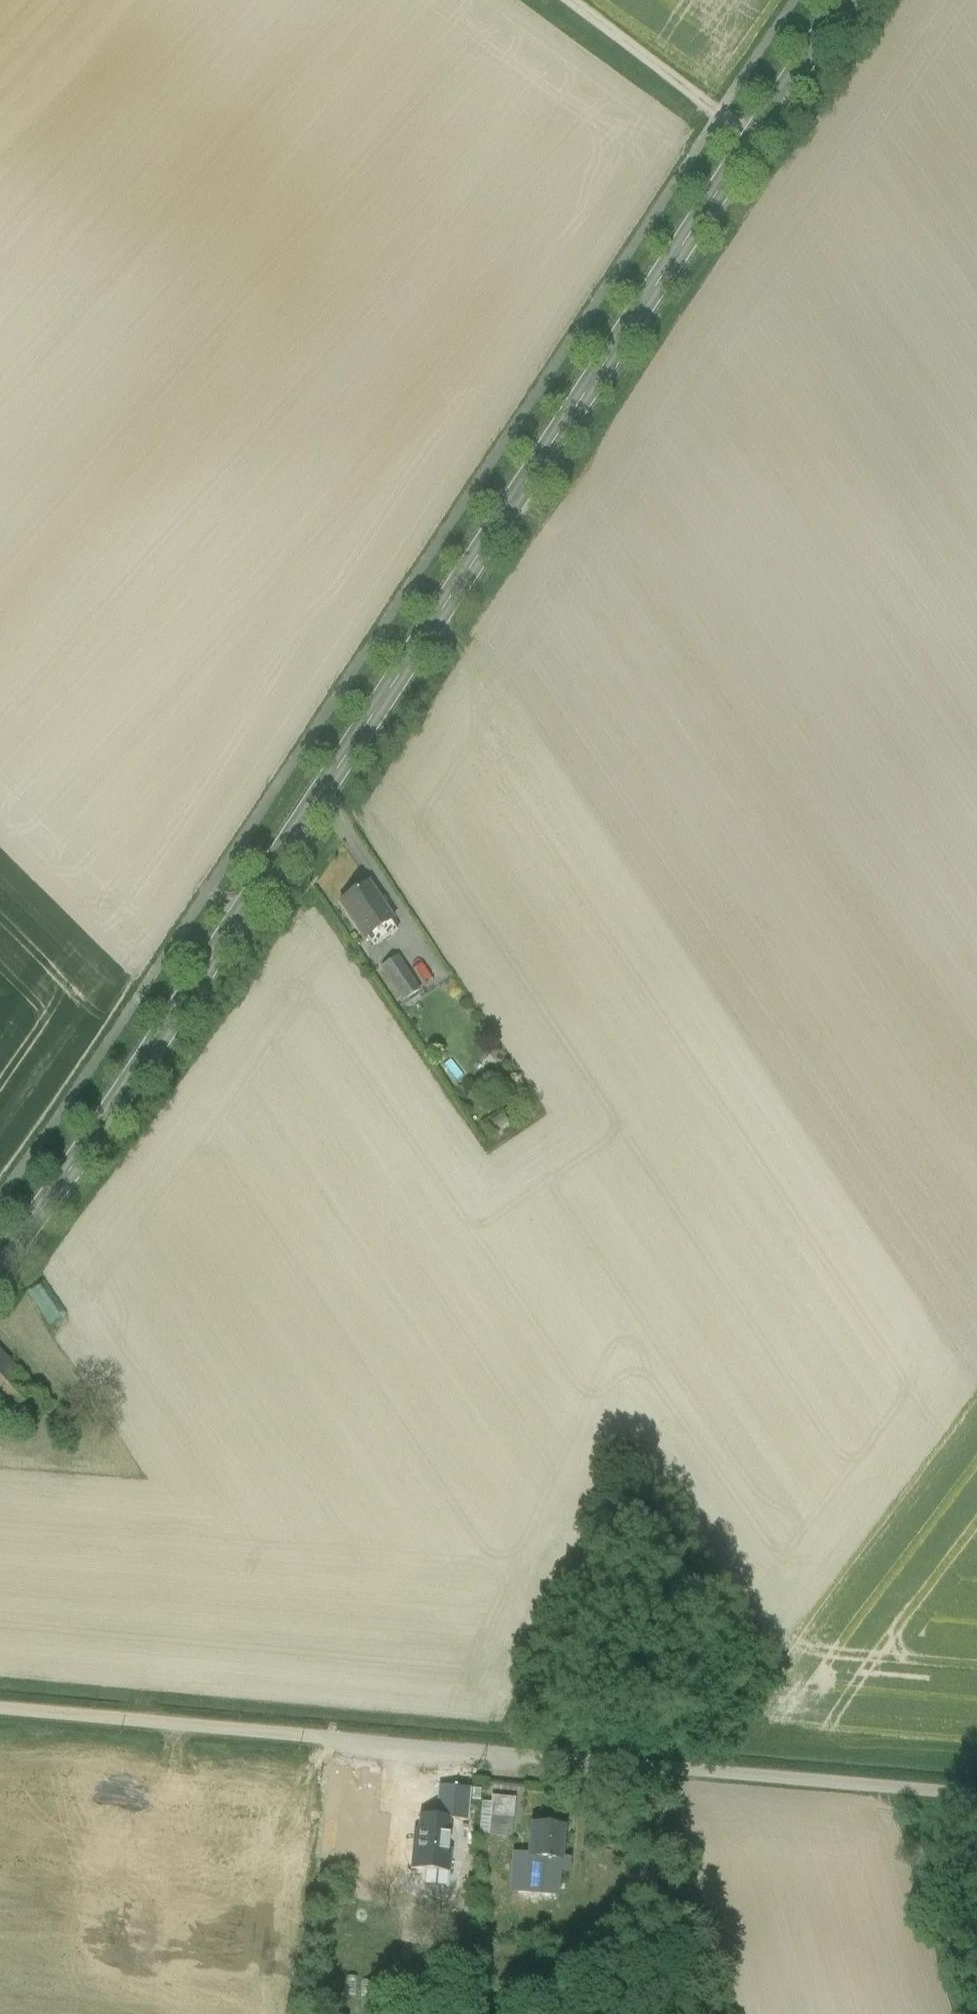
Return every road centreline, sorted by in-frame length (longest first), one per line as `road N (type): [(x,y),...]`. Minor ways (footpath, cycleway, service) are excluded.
road 1 (tertiary): [(0,1264),(281,856),(754,135),(853,0)]
road 2 (unclassified): [(976,1797),(0,1714)]
road 3 (track): [(573,0),(754,135)]

